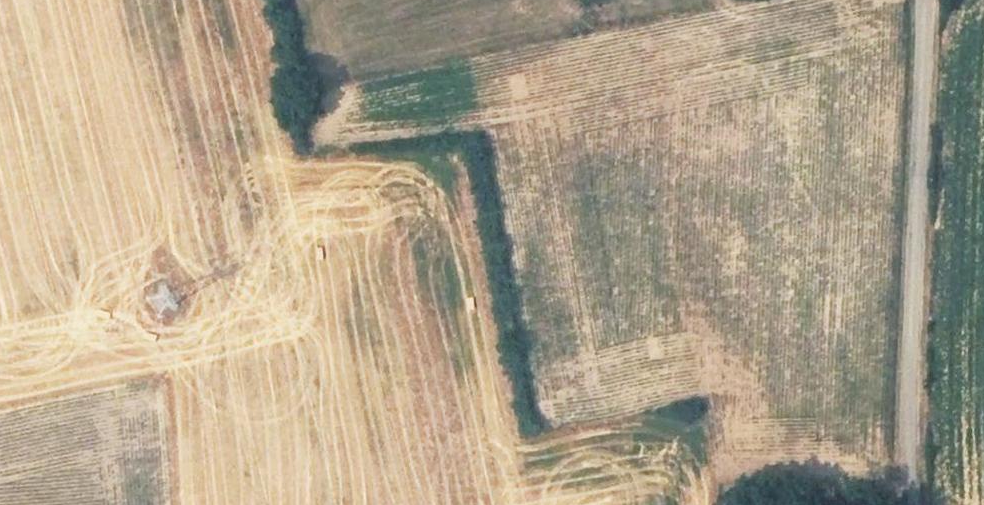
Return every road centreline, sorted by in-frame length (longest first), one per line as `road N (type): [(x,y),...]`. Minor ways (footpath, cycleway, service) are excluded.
road 1 (unclassified): [(916,504),(931,0)]

